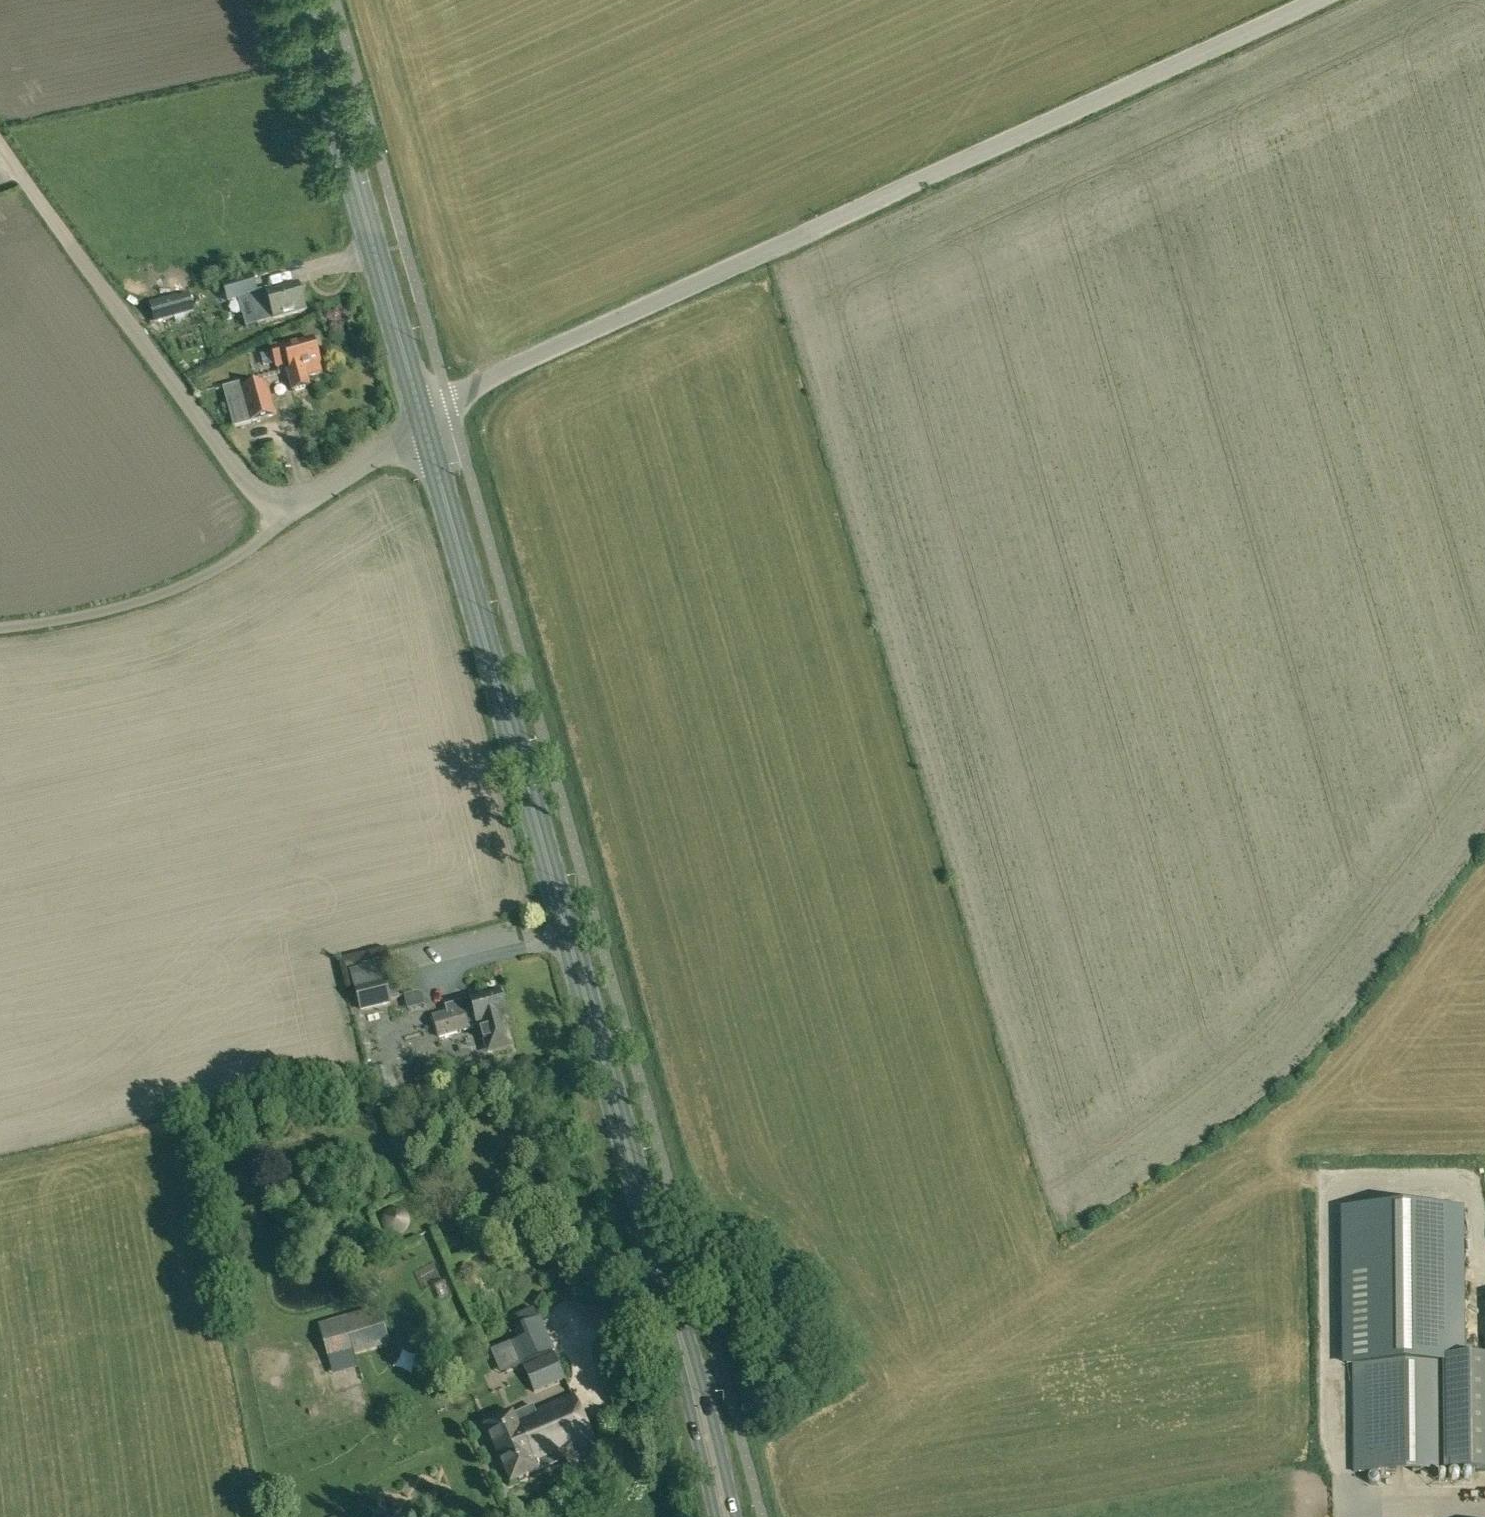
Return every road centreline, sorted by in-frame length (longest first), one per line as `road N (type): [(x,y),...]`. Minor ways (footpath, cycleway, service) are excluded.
road 1 (primary): [(725,1516),(423,418)]
road 2 (unclassified): [(423,418),(487,377),(1315,0)]
road 3 (unclassified): [(286,520),(0,148)]
road 4 (primary): [(423,418),(304,0)]
road 5 (unclassified): [(0,624),(162,593),(233,560),(286,520)]
road 6 (unclassified): [(286,520),(423,418)]

